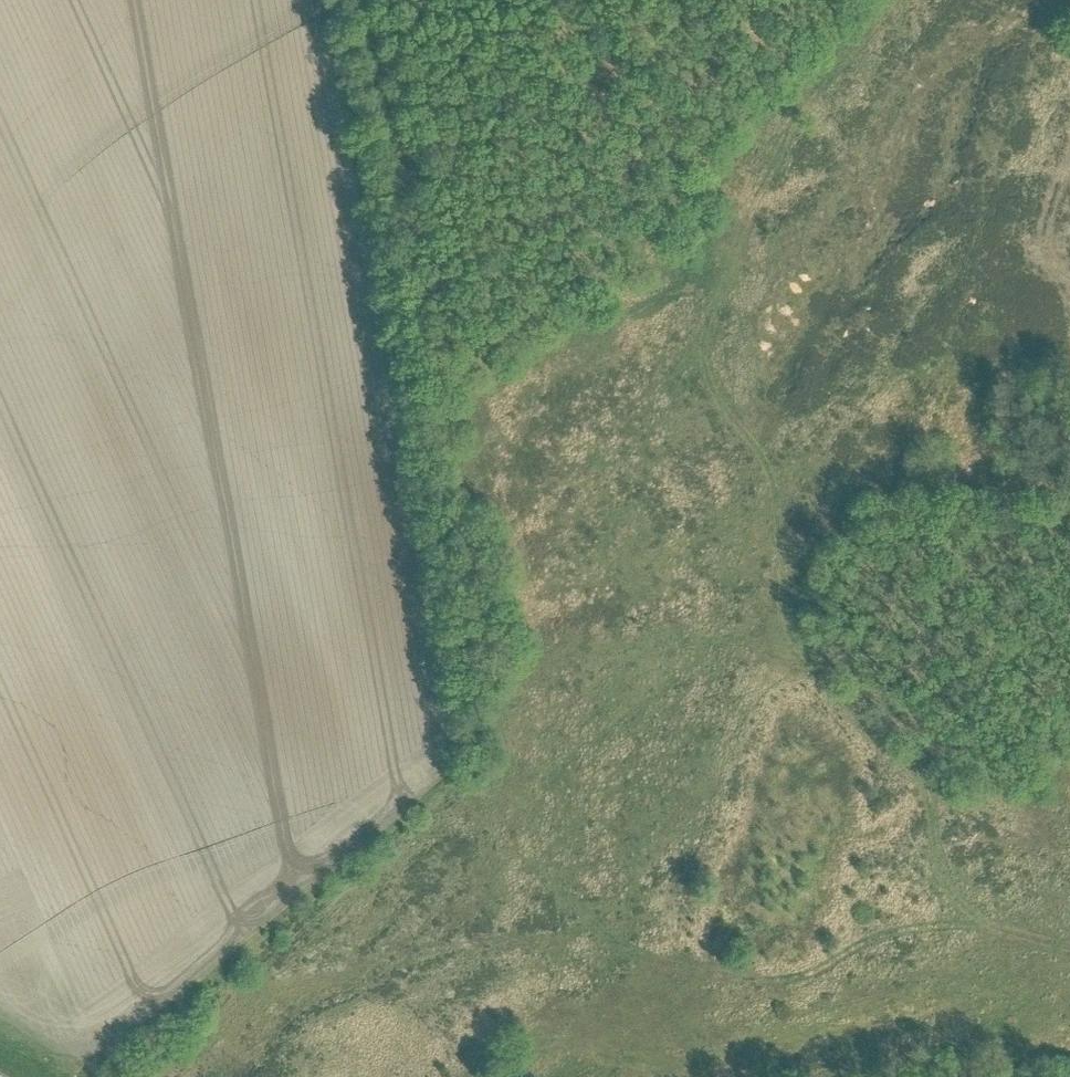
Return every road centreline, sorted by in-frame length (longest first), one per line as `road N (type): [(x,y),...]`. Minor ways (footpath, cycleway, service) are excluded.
road 1 (track): [(629,953),(790,980),(907,932),(986,925),(954,896),(926,785),(873,732)]

